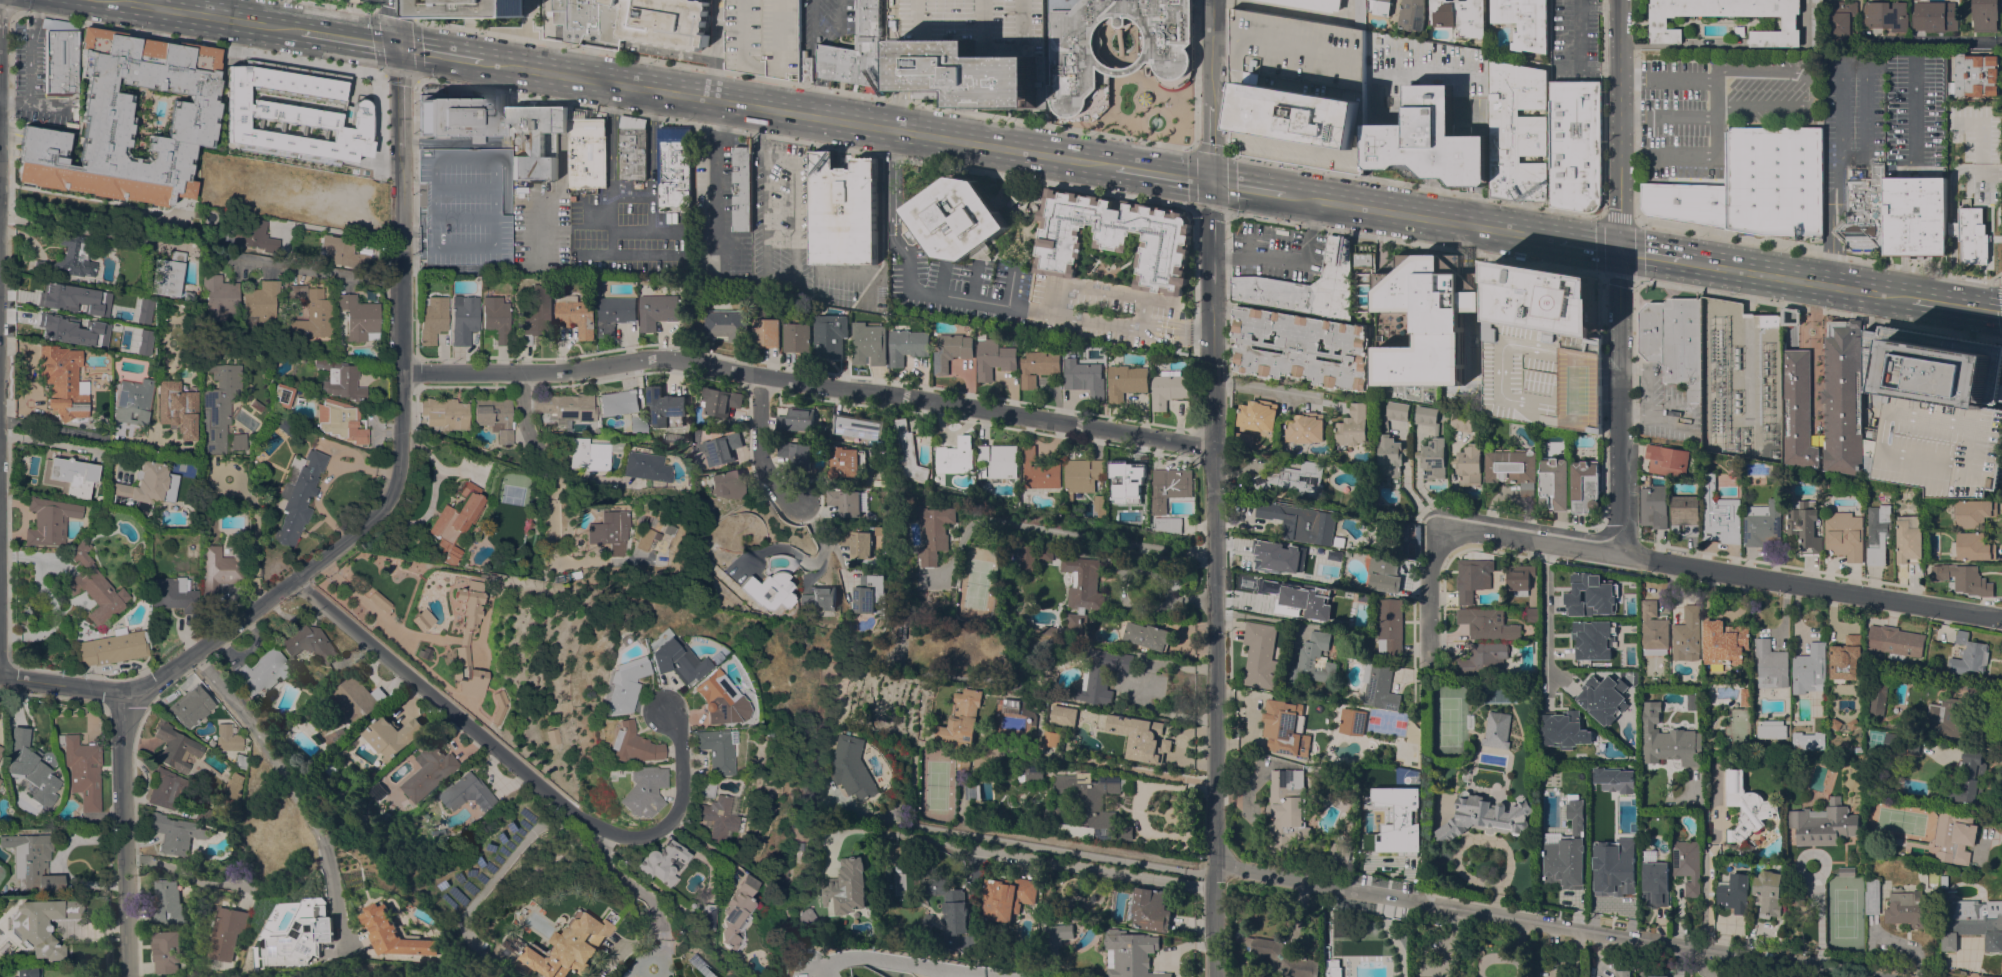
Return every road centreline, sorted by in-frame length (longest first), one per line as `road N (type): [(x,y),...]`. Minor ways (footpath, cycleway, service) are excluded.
road 1 (residential): [(1214,445),(670,358),(554,372),(401,373)]
road 2 (tertiary): [(400,149),(399,453),(386,503),(175,676),(127,697),(0,677)]
road 3 (residential): [(1212,181),(1216,976)]
road 4 (residential): [(1863,976),(1214,866)]
road 5 (primary): [(1117,166),(484,61)]
road 6 (residential): [(653,700),(675,745),(675,805),(656,830),(625,838),(569,810),(294,579)]
road 7 (residential): [(2001,618),(1471,529),(1443,538)]
road 8 (residential): [(1618,553),(1619,0)]
road 9 (residential): [(1215,889),(859,828),(836,835)]
road 10 (primary): [(1563,240),(1284,194)]
road 11 (residential): [(134,976),(127,697)]
road 12 (primary): [(1913,298),(1683,259)]
road 13 (primary): [(300,31),(120,0)]
road 14 (residential): [(804,504),(763,468),(760,375)]
road 15 (residential): [(1429,656),(1430,561),(1443,538)]

